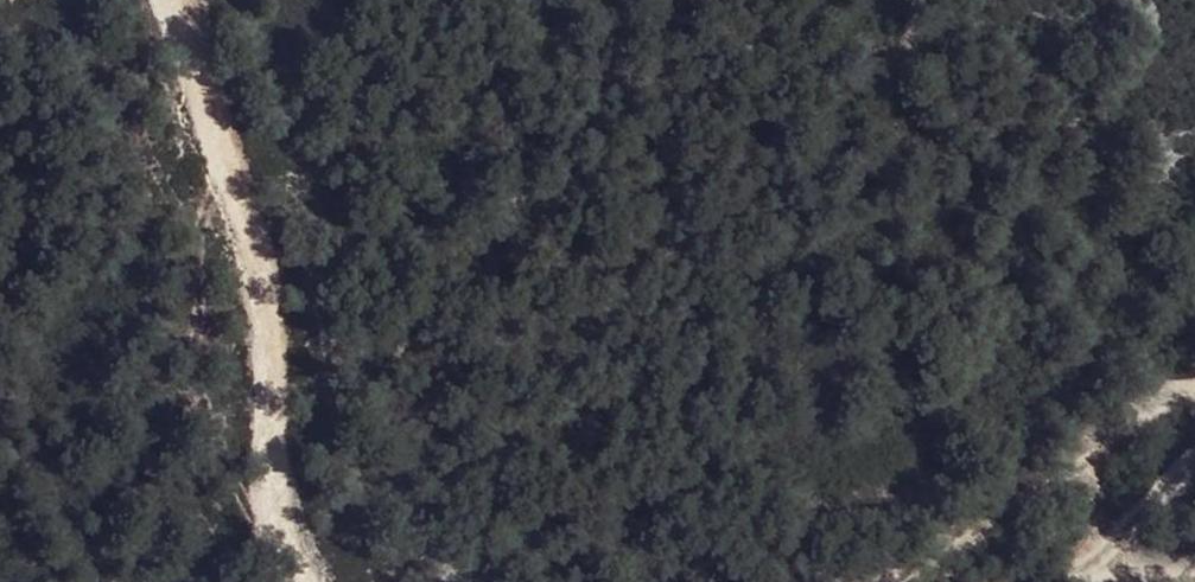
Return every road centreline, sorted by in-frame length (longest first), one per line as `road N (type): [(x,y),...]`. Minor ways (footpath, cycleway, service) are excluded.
road 1 (track): [(185,0),(216,103),(269,232),(280,412),(303,561),(315,581)]
road 2 (track): [(980,581),(1067,567),(1194,571)]

